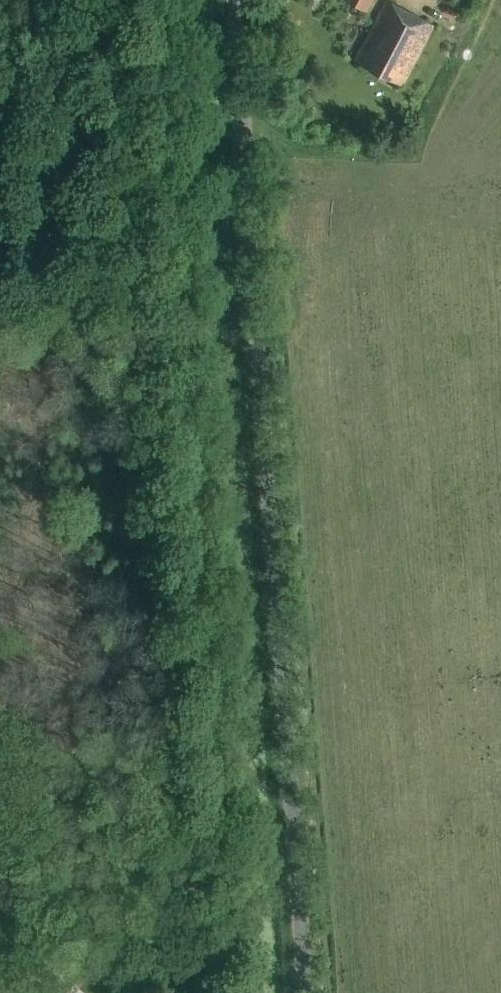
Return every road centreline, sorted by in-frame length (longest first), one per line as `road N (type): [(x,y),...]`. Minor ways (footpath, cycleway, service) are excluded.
road 1 (unclassified): [(306,992),(235,0)]

